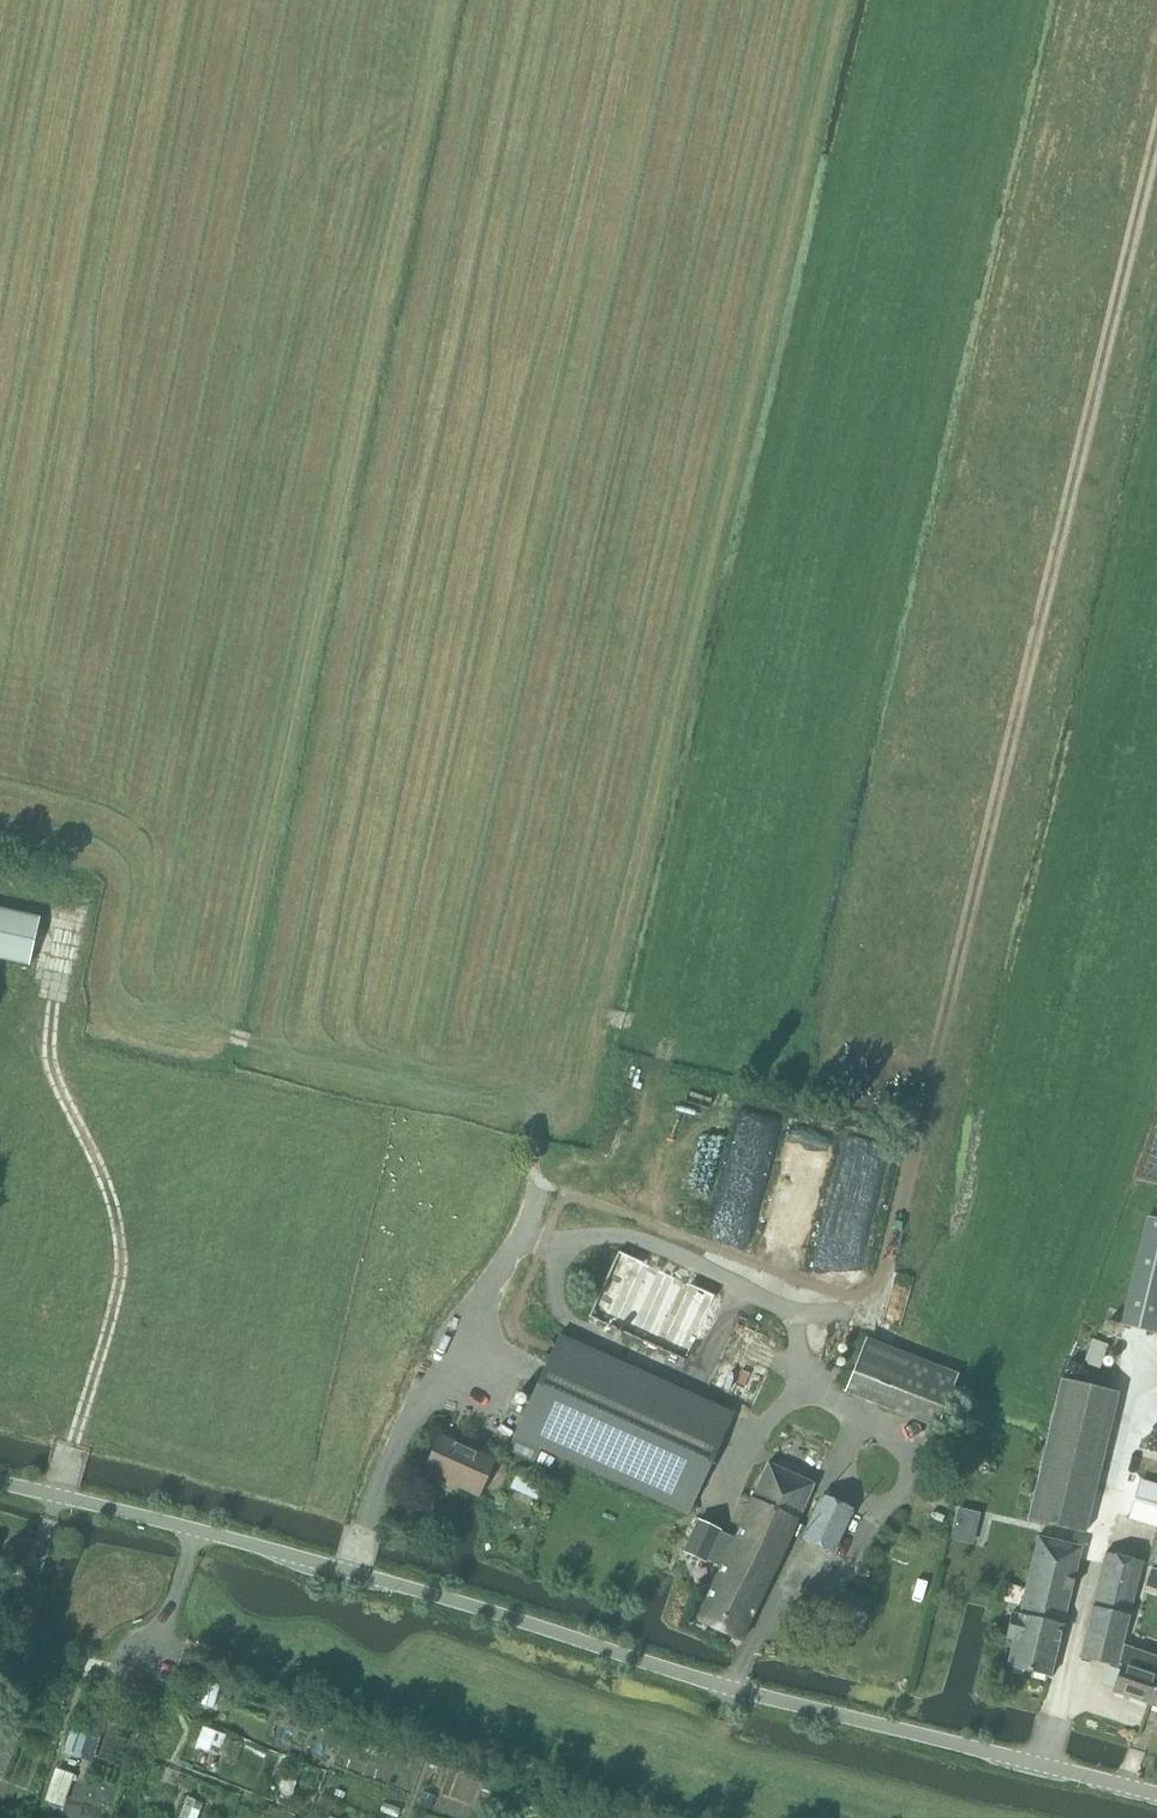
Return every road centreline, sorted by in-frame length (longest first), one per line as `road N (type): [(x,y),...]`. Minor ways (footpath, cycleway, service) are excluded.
road 1 (track): [(792,1318),(852,1308),(882,1273),(1156,126)]
road 2 (unclassified): [(1156,1794),(0,1483)]
road 3 (track): [(155,1642),(714,1817)]
road 4 (track): [(63,950),(44,1051),(55,1092),(120,1208),(120,1247),(56,1497)]
road 5 (track): [(534,1154),(490,1223),(404,1279),(369,1362),(351,1504),(369,1514)]

